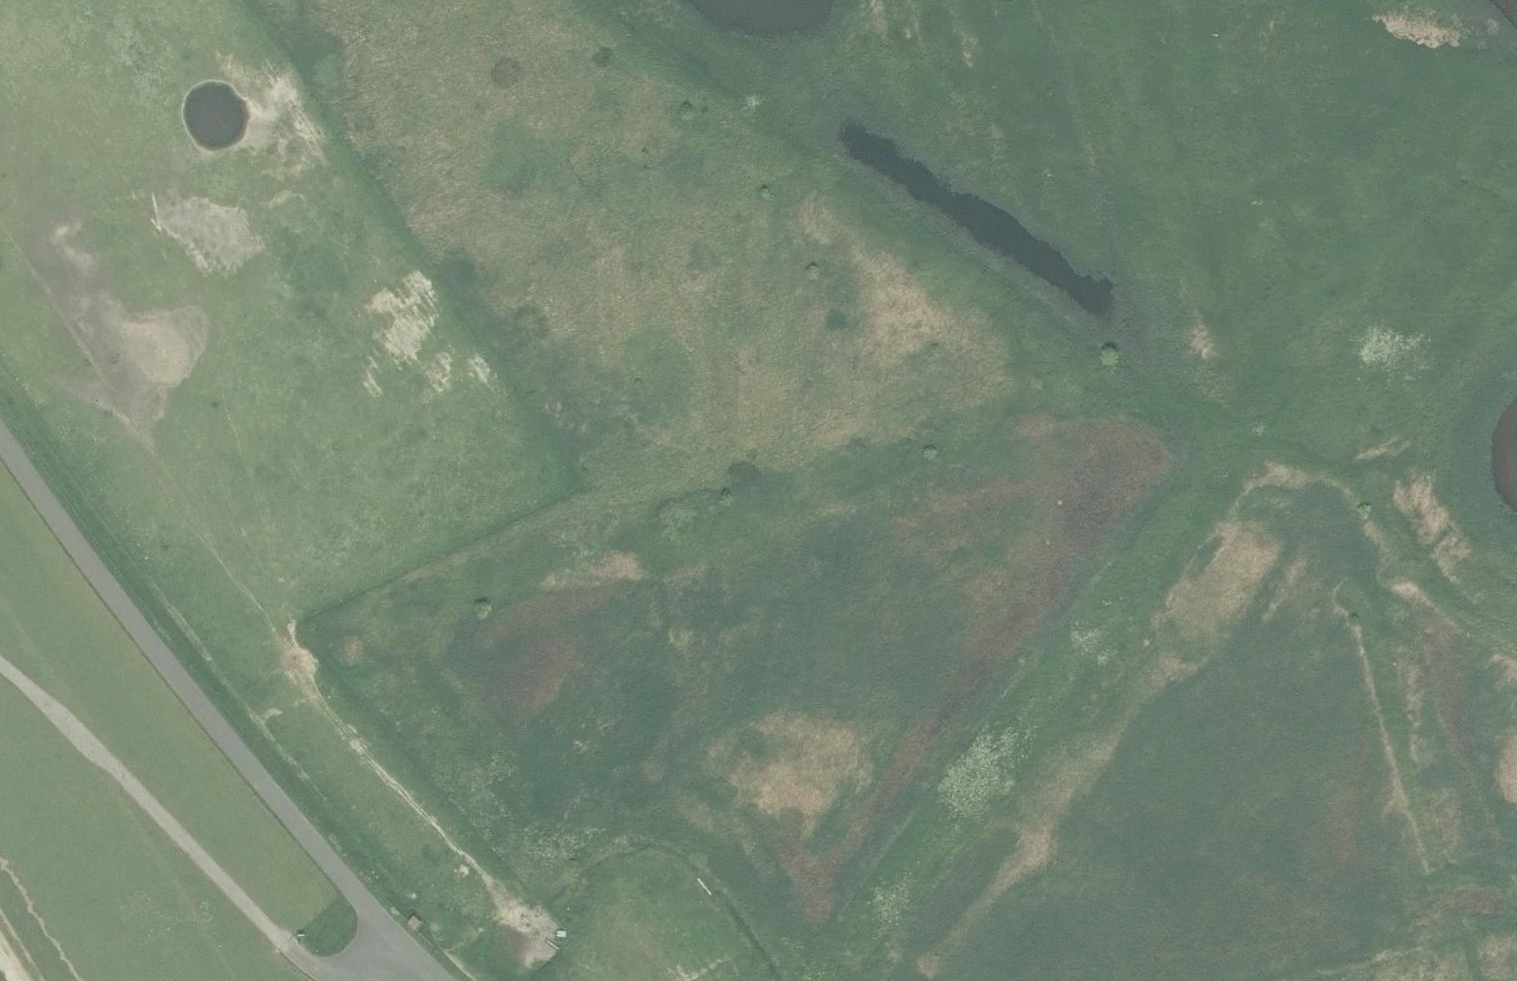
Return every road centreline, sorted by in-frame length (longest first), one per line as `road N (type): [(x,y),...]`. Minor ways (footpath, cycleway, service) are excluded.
road 1 (track): [(0,648),(82,717),(310,945)]

